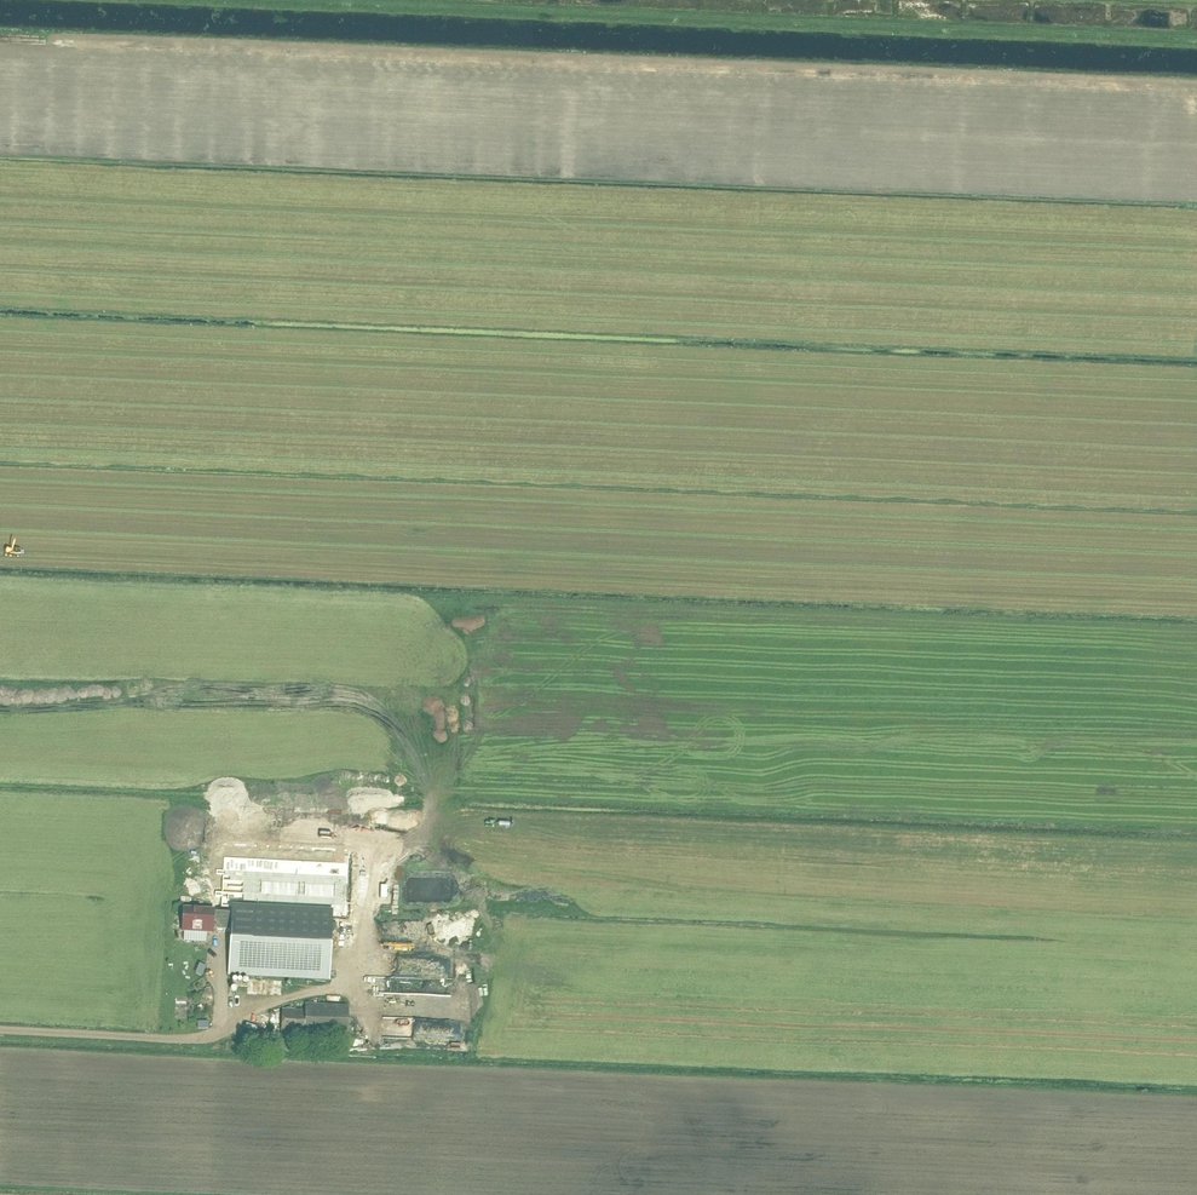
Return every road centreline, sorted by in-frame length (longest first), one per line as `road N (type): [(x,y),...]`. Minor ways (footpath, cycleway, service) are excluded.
road 1 (track): [(242,1019),(187,1041),(0,1033)]

